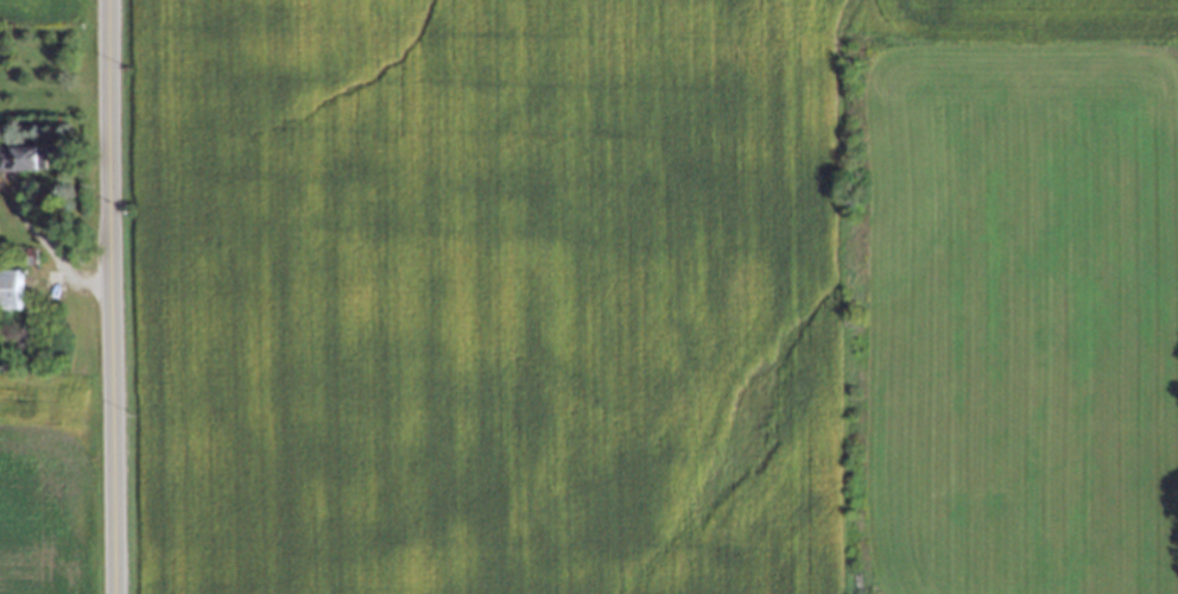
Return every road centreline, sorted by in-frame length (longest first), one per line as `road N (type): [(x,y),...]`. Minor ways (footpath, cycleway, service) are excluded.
road 1 (tertiary): [(108,0),(114,593)]

